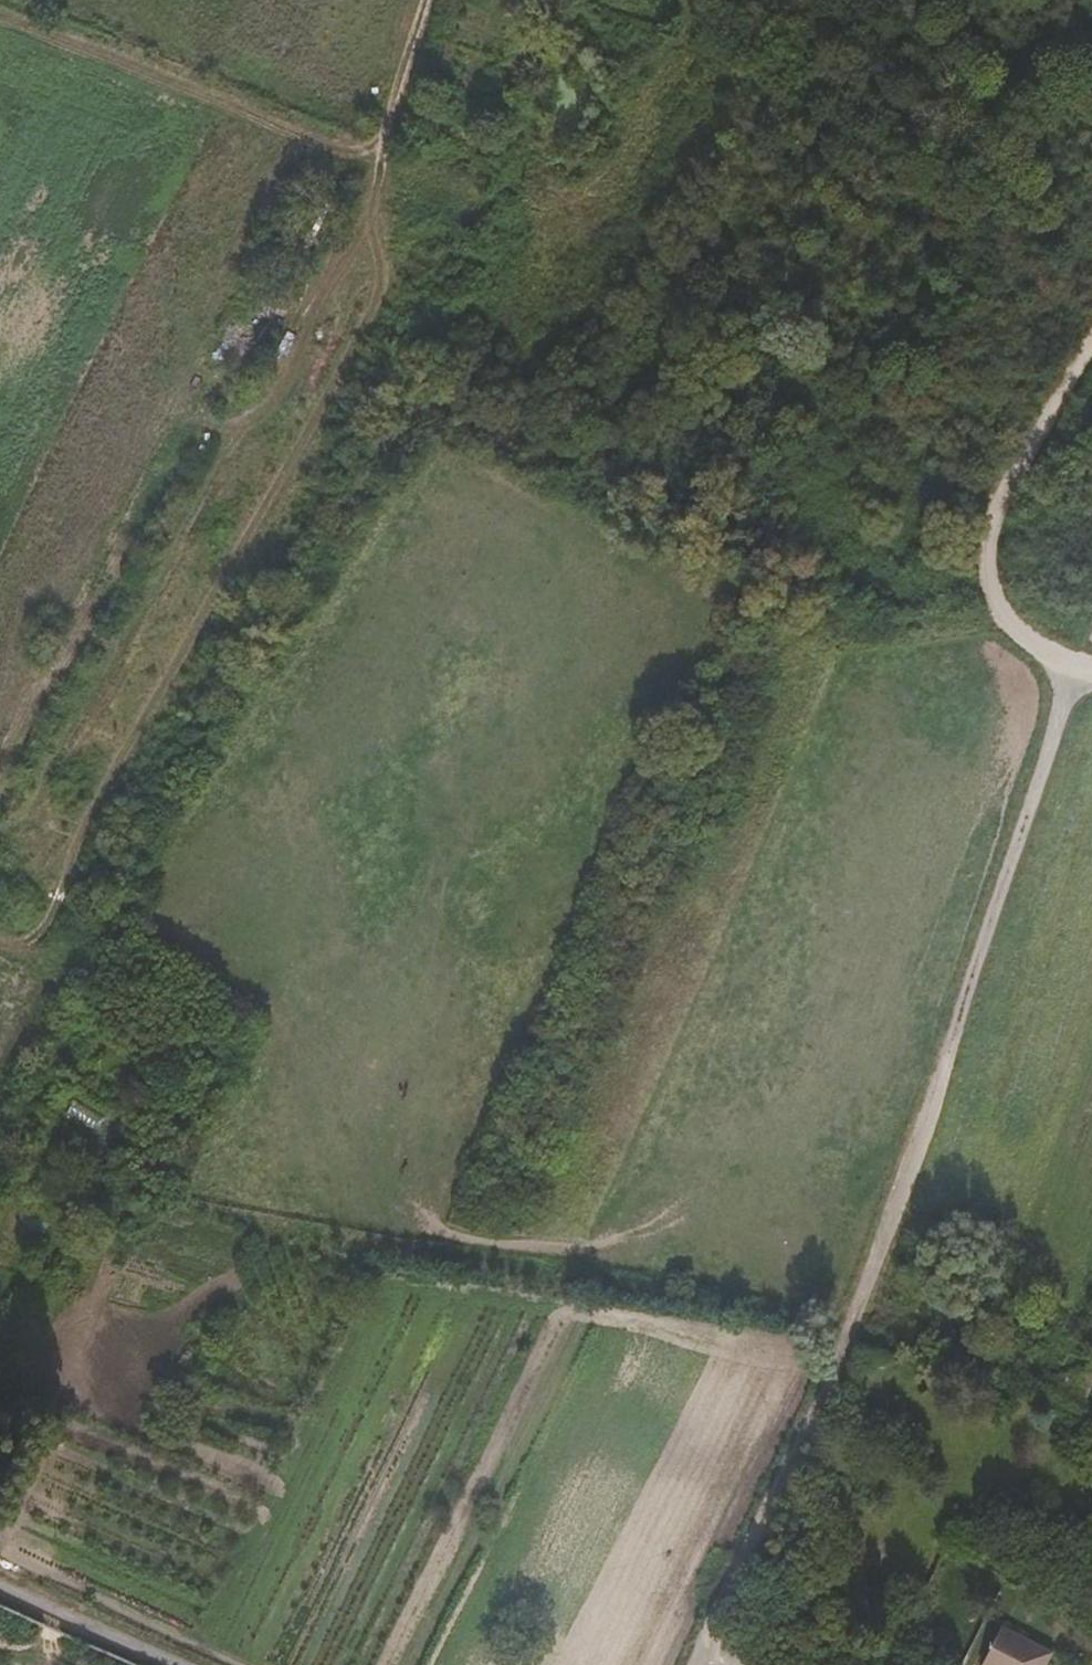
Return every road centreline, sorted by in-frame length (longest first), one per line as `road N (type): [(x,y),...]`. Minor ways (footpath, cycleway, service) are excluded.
road 1 (track): [(1087,663),(926,1154),(691,1664)]
road 2 (track): [(428,0),(372,165),(45,36),(0,10)]
road 3 (track): [(1091,357),(960,587),(1091,665)]
road 4 (track): [(181,1664),(0,1584)]

